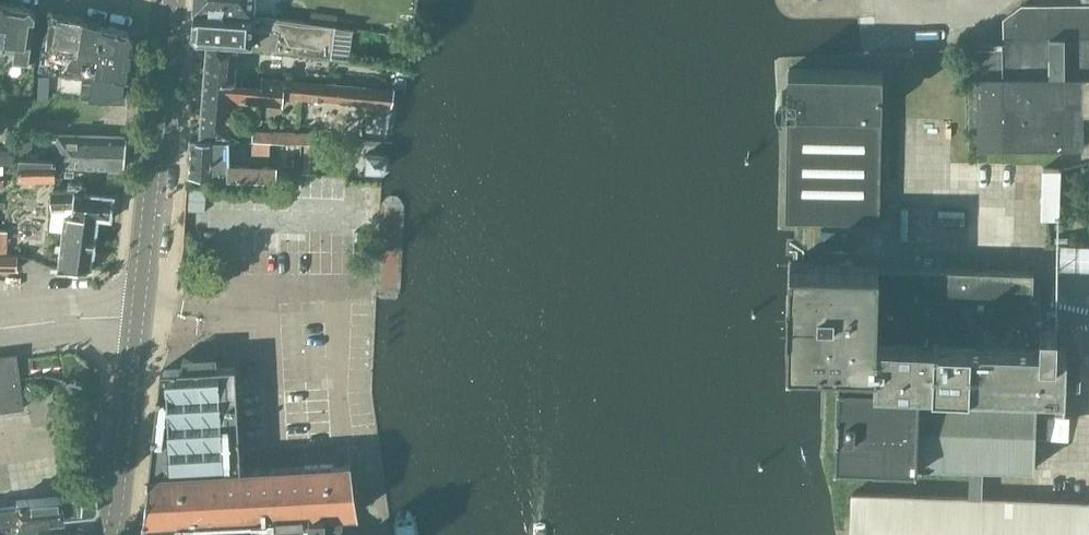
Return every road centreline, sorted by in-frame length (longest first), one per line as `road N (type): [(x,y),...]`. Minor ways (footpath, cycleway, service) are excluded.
road 1 (unclassified): [(140,320),(270,327),(277,452),(338,448),(330,287),(266,287),(268,308),(233,306)]
road 2 (tertiary): [(143,290),(168,7)]
road 3 (tertiary): [(106,534),(140,320)]
road 4 (unclassified): [(233,306),(232,218),(343,218)]
road 5 (residential): [(0,281),(143,290)]

